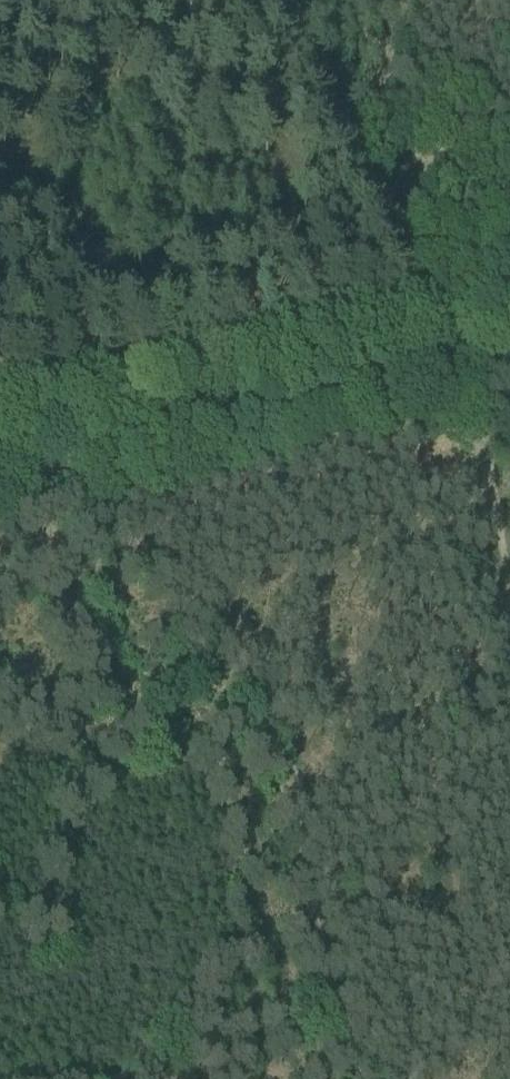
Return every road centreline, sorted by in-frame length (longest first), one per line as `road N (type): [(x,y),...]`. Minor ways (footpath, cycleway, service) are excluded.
road 1 (track): [(0,397),(429,303)]
road 2 (track): [(264,0),(429,303)]
road 3 (track): [(429,303),(461,390),(509,619)]
road 4 (track): [(284,760),(357,1078)]

